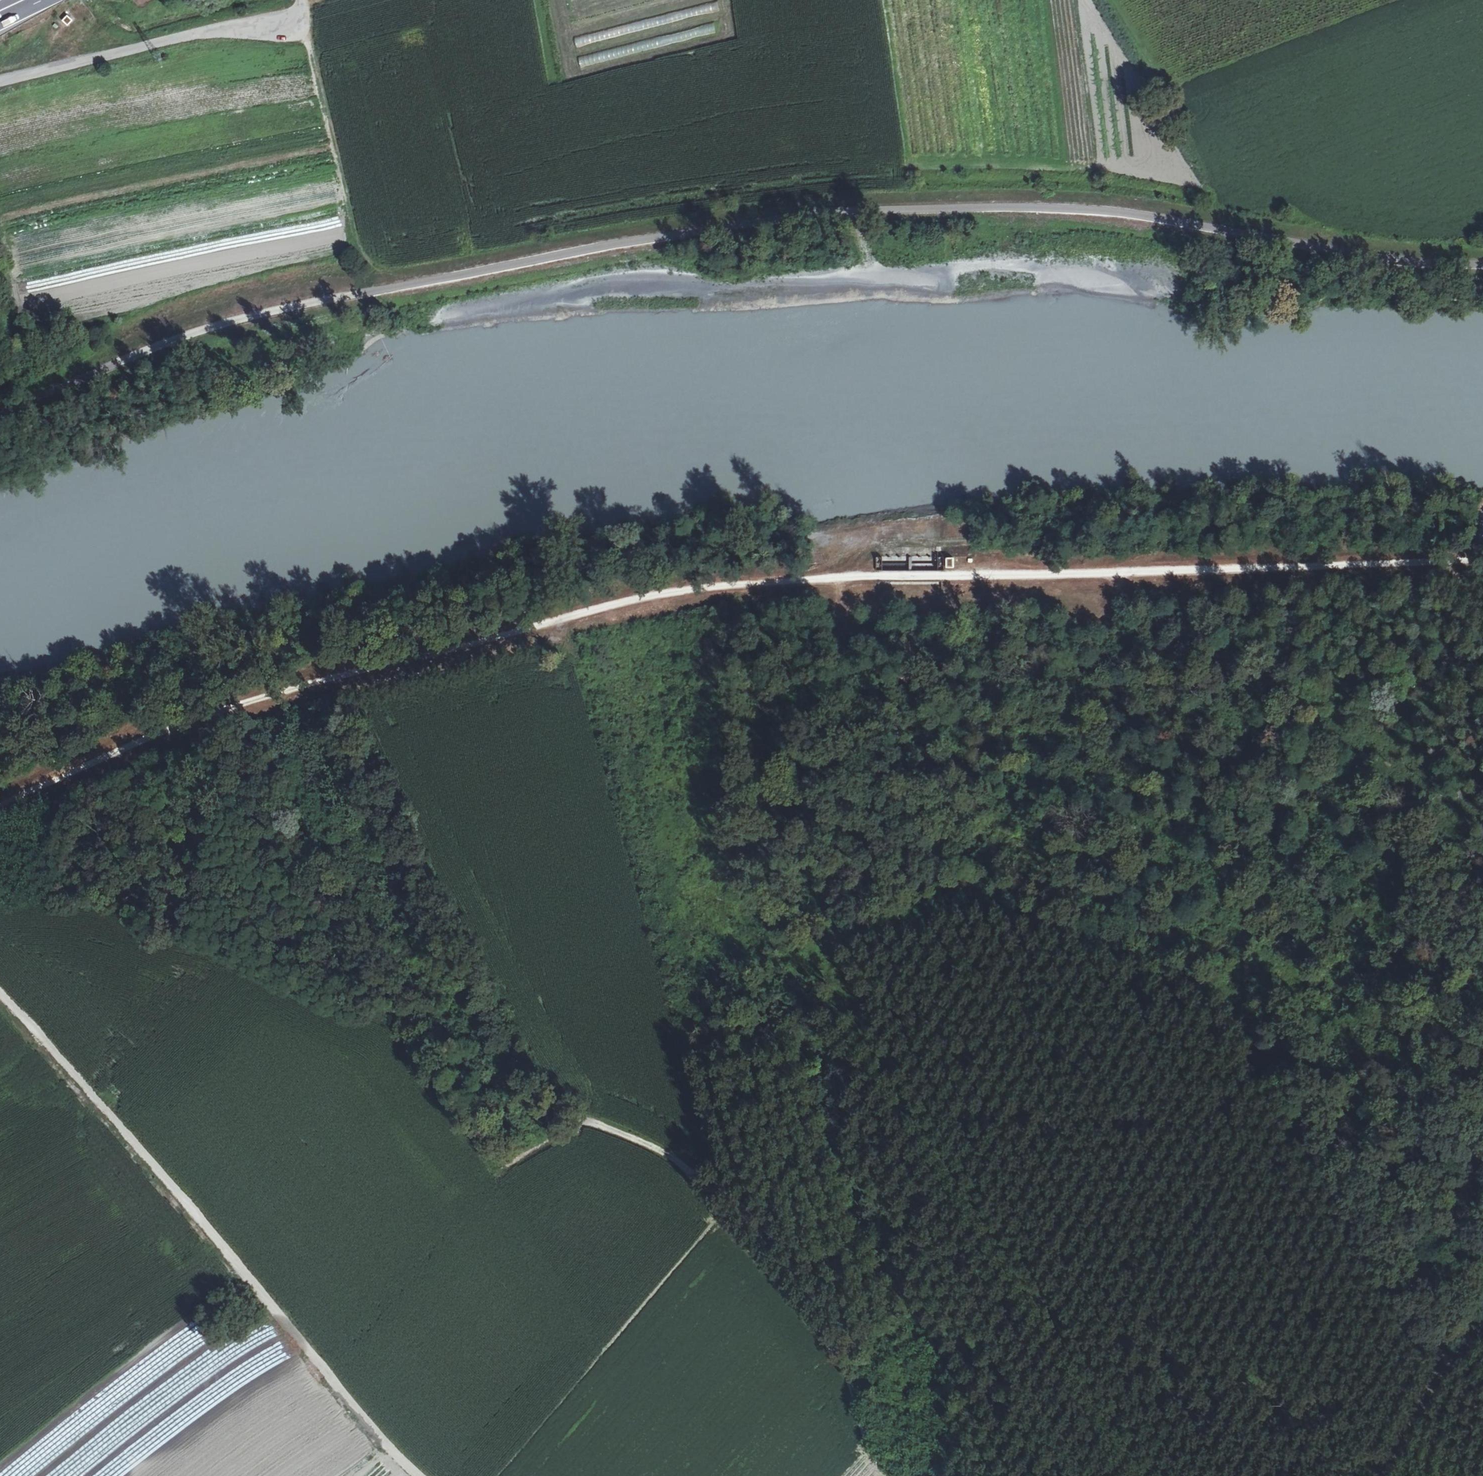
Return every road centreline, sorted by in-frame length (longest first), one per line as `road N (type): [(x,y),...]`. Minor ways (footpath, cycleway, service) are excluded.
road 1 (track): [(0,803),(304,684),(689,587),(818,576),(1482,560)]
road 2 (track): [(0,993),(414,1475)]
road 3 (track): [(889,1475),(858,1388),(828,1342),(677,1159),(591,1121),(497,1169)]
road 4 (unclassified): [(302,0),(303,9),(254,22),(0,82)]

